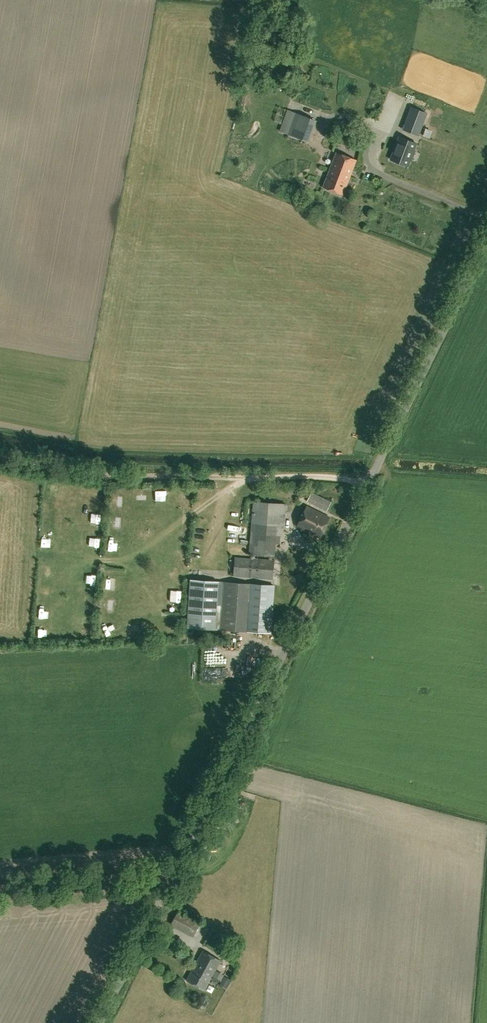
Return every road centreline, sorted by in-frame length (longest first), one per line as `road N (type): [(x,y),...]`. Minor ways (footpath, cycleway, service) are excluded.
road 1 (unclassified): [(103,1022),(486,247)]
road 2 (track): [(0,460),(108,475),(371,483)]
road 3 (track): [(0,891),(175,878)]

